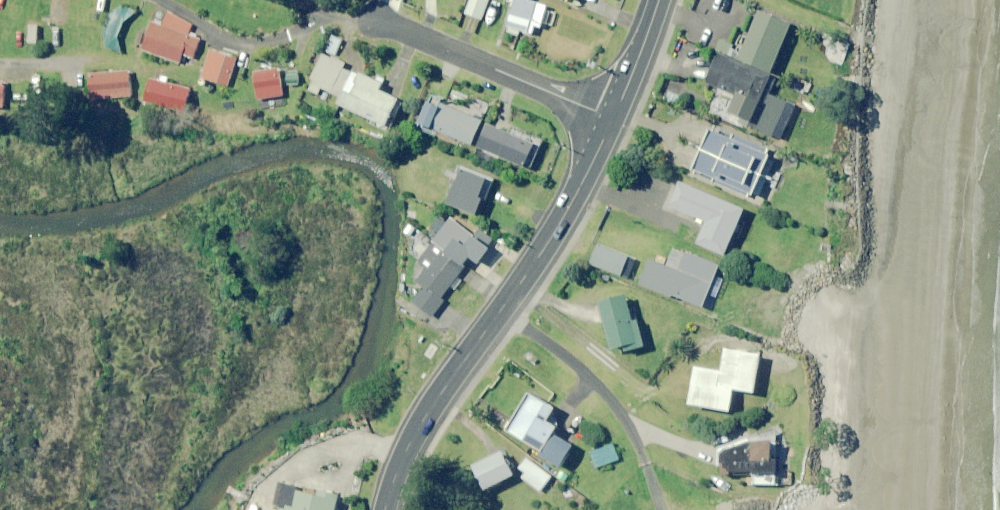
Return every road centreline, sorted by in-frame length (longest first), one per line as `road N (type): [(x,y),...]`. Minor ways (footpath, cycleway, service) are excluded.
road 1 (primary): [(611,119),(560,222),(413,436),(384,509)]
road 2 (residential): [(611,119),(376,19)]
road 3 (primary): [(657,0),(611,119)]

